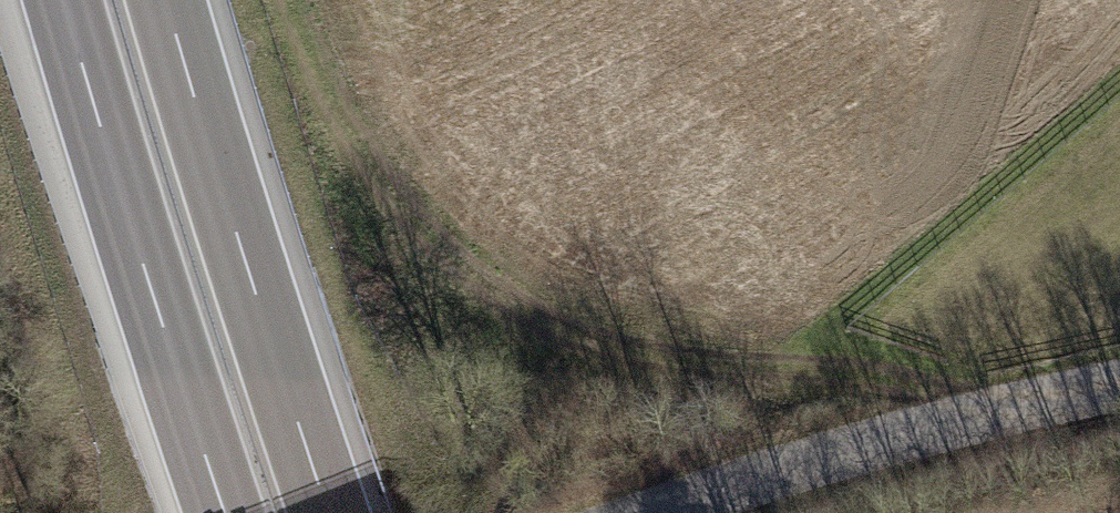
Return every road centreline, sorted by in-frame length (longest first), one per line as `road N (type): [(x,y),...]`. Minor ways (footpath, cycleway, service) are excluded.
road 1 (track): [(294,0),(368,162),(536,313),(681,374),(892,374),(1031,399)]
road 2 (motorway): [(330,512),(242,257),(167,0)]
road 3 (motorway): [(62,0),(222,512)]
road 4 (unclassified): [(1119,384),(1031,399),(681,512)]

